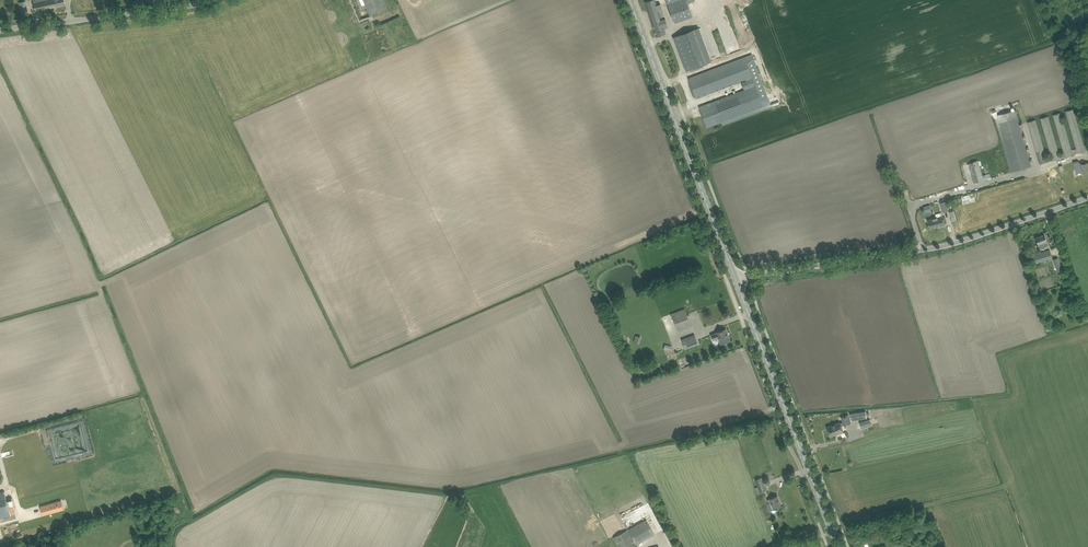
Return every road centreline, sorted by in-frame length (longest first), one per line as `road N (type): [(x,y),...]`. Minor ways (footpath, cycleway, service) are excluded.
road 1 (unclassified): [(735,279),(968,240),(1087,198)]
road 2 (secondary): [(735,279),(630,0)]
road 3 (secondary): [(838,546),(735,279)]
road 4 (unclassified): [(0,25),(197,0)]

